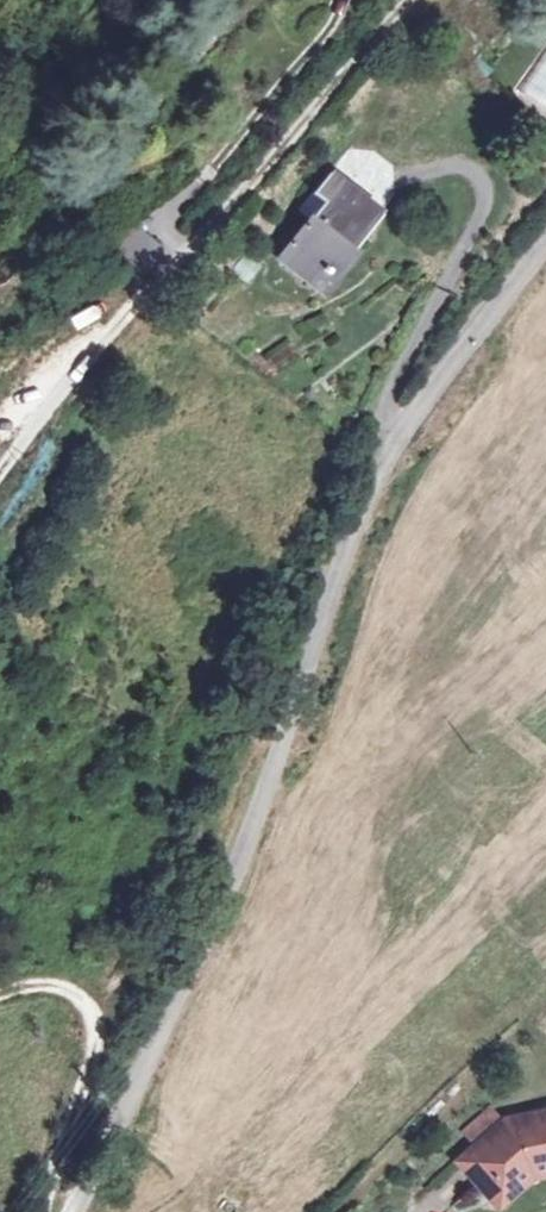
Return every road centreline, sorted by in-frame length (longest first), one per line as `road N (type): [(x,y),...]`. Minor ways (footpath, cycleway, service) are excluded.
road 1 (unclassified): [(545,239),(429,390),(367,487),(211,929),(67,1211)]
road 2 (track): [(0,470),(80,364),(406,0)]
road 3 (track): [(47,1211),(89,1064),(93,1017),(52,988),(0,996)]

